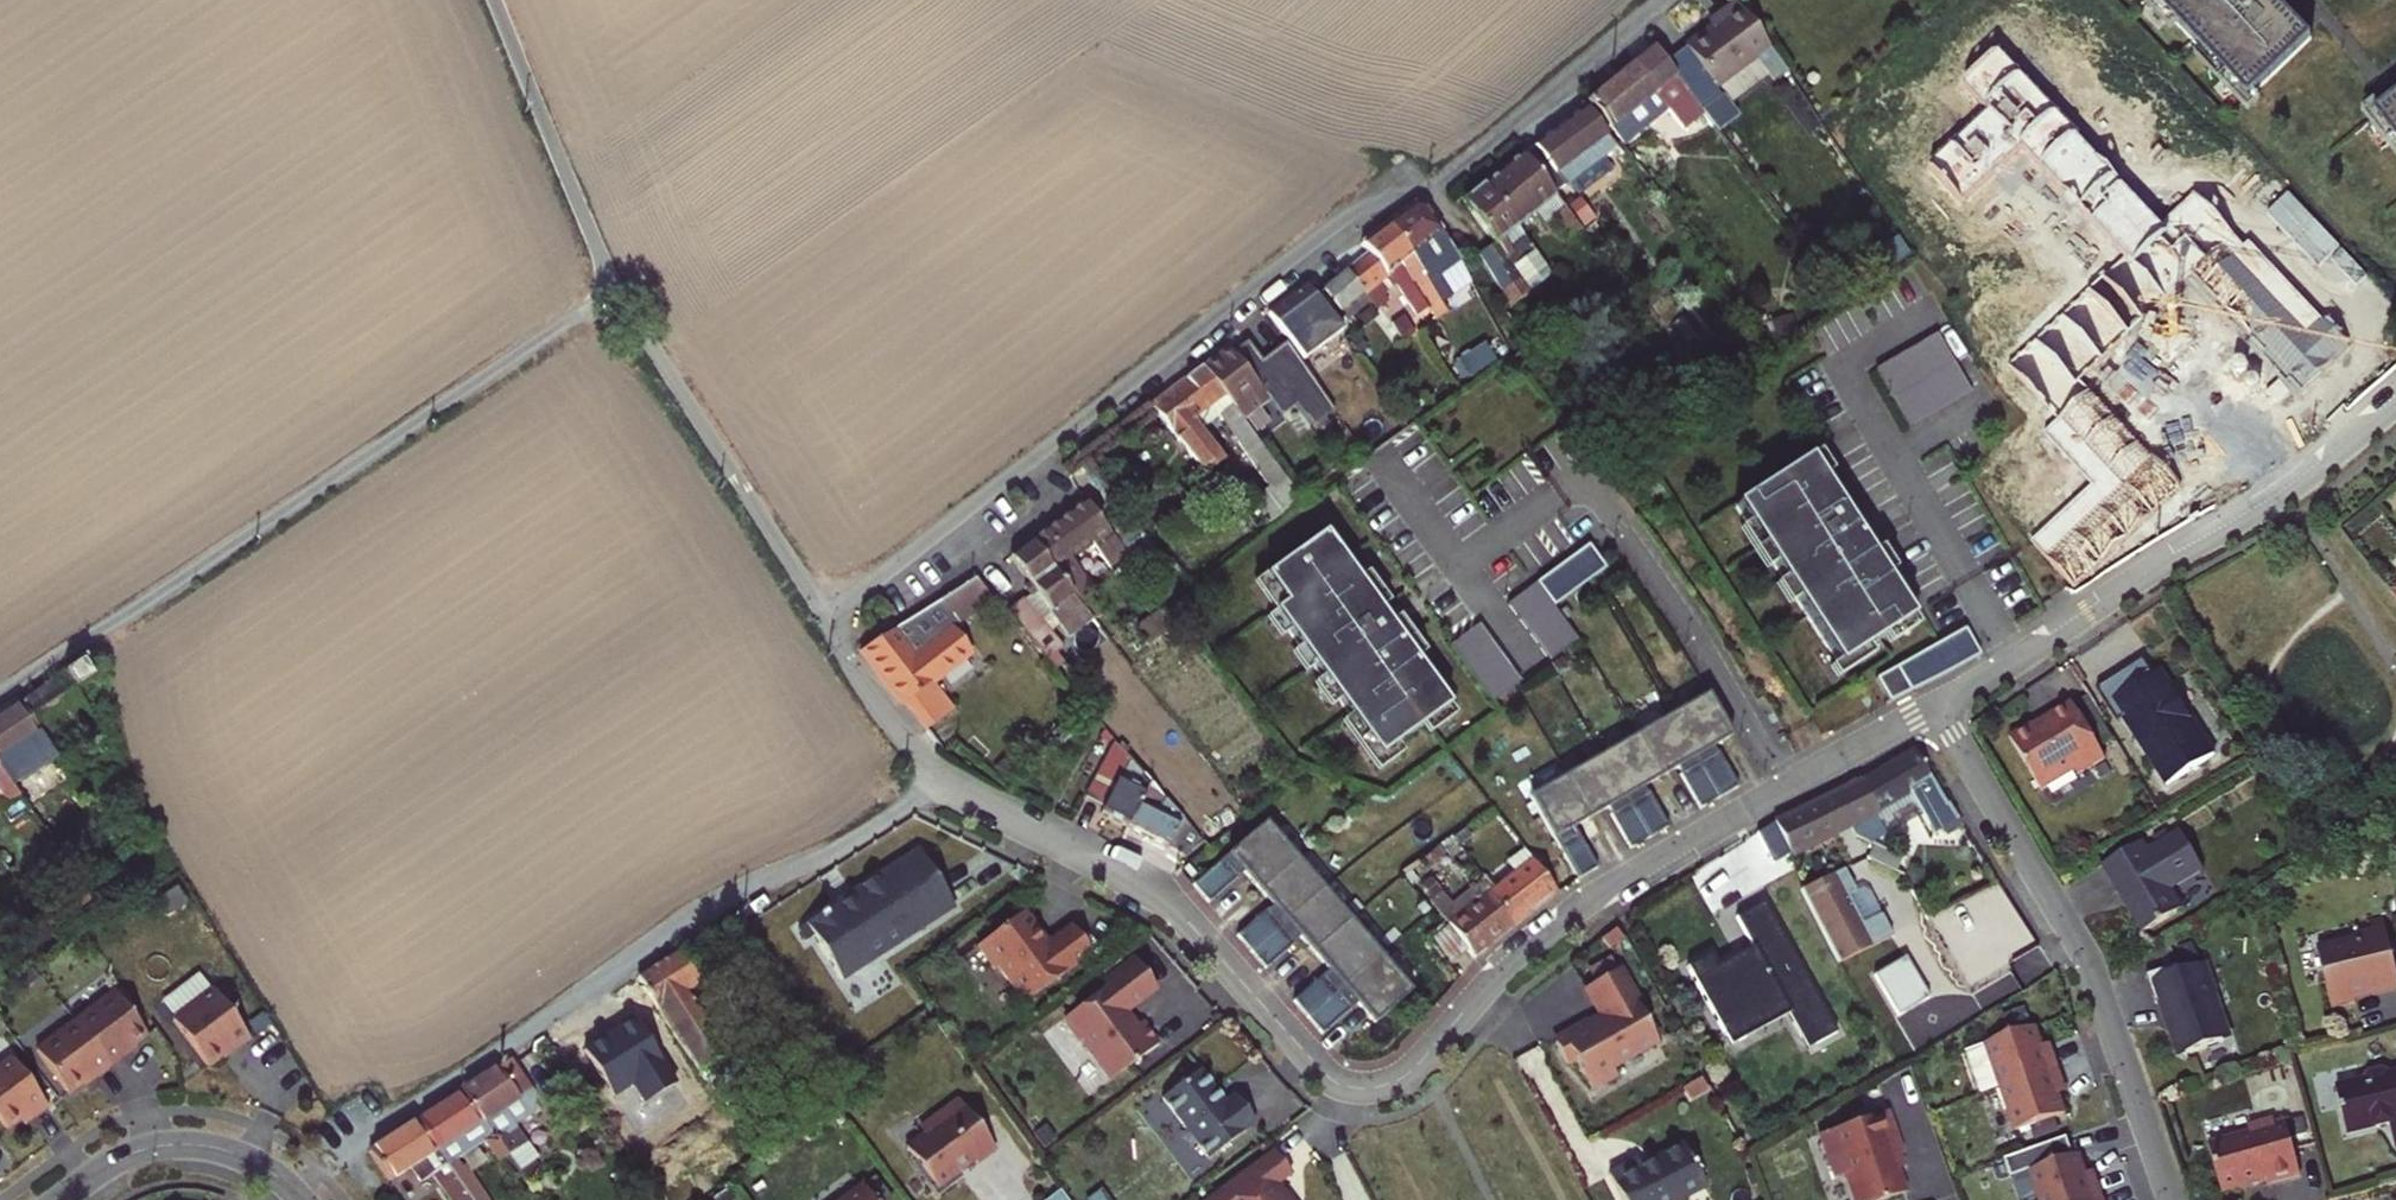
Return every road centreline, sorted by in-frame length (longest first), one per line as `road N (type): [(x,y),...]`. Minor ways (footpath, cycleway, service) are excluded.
road 1 (residential): [(1936,706),(1602,893),(1513,961),(1416,1064),(1365,1088),(1326,1076),(1158,893),(942,778)]
road 2 (unclassified): [(1664,0),(1460,169),(1335,237),(824,613)]
road 3 (residential): [(942,778),(839,848),(716,908),(342,1154)]
road 4 (unclassified): [(615,288),(80,647)]
road 5 (residential): [(2395,403),(2273,499),(1936,706)]
road 6 (residential): [(1936,706),(2086,956),(2175,1199)]
road 7 (unclassified): [(824,613),(615,288)]
road 8 (unclassified): [(615,288),(494,0)]
road 9 (residential): [(301,1199),(262,1165),(190,1143),(123,1155),(59,1199)]
road 10 (residential): [(942,778),(897,730),(824,613)]

